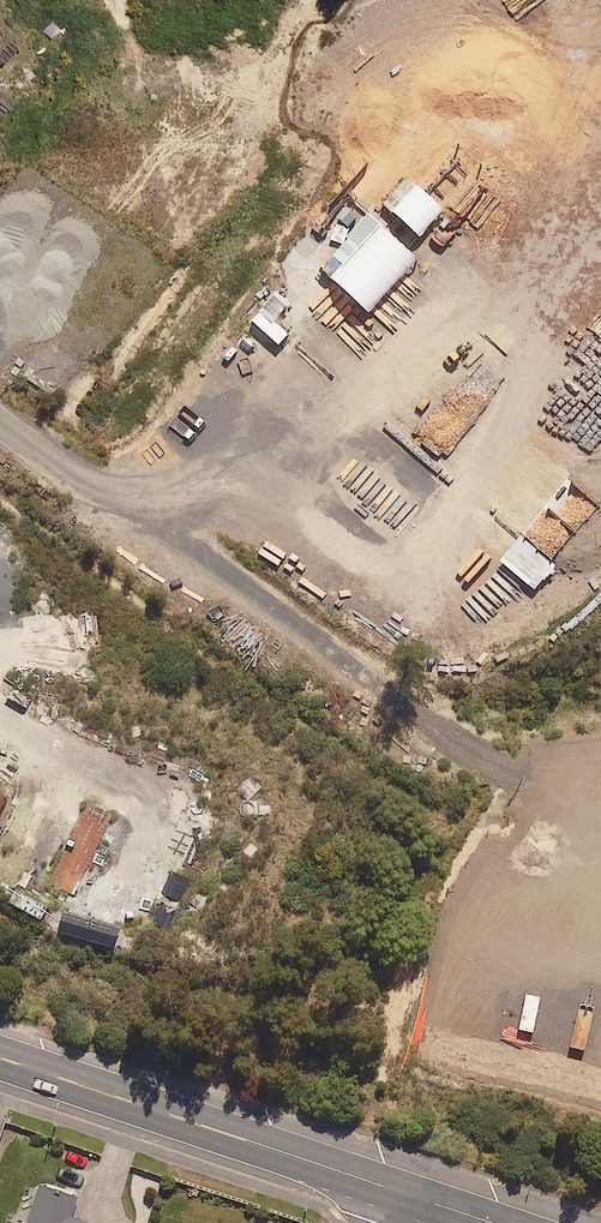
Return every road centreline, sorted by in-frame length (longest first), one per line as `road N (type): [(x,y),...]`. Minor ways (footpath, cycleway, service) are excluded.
road 1 (track): [(0,427),(461,747),(503,769),(600,766)]
road 2 (secondary): [(0,1059),(399,1192)]
road 3 (track): [(600,159),(524,101),(461,0)]

